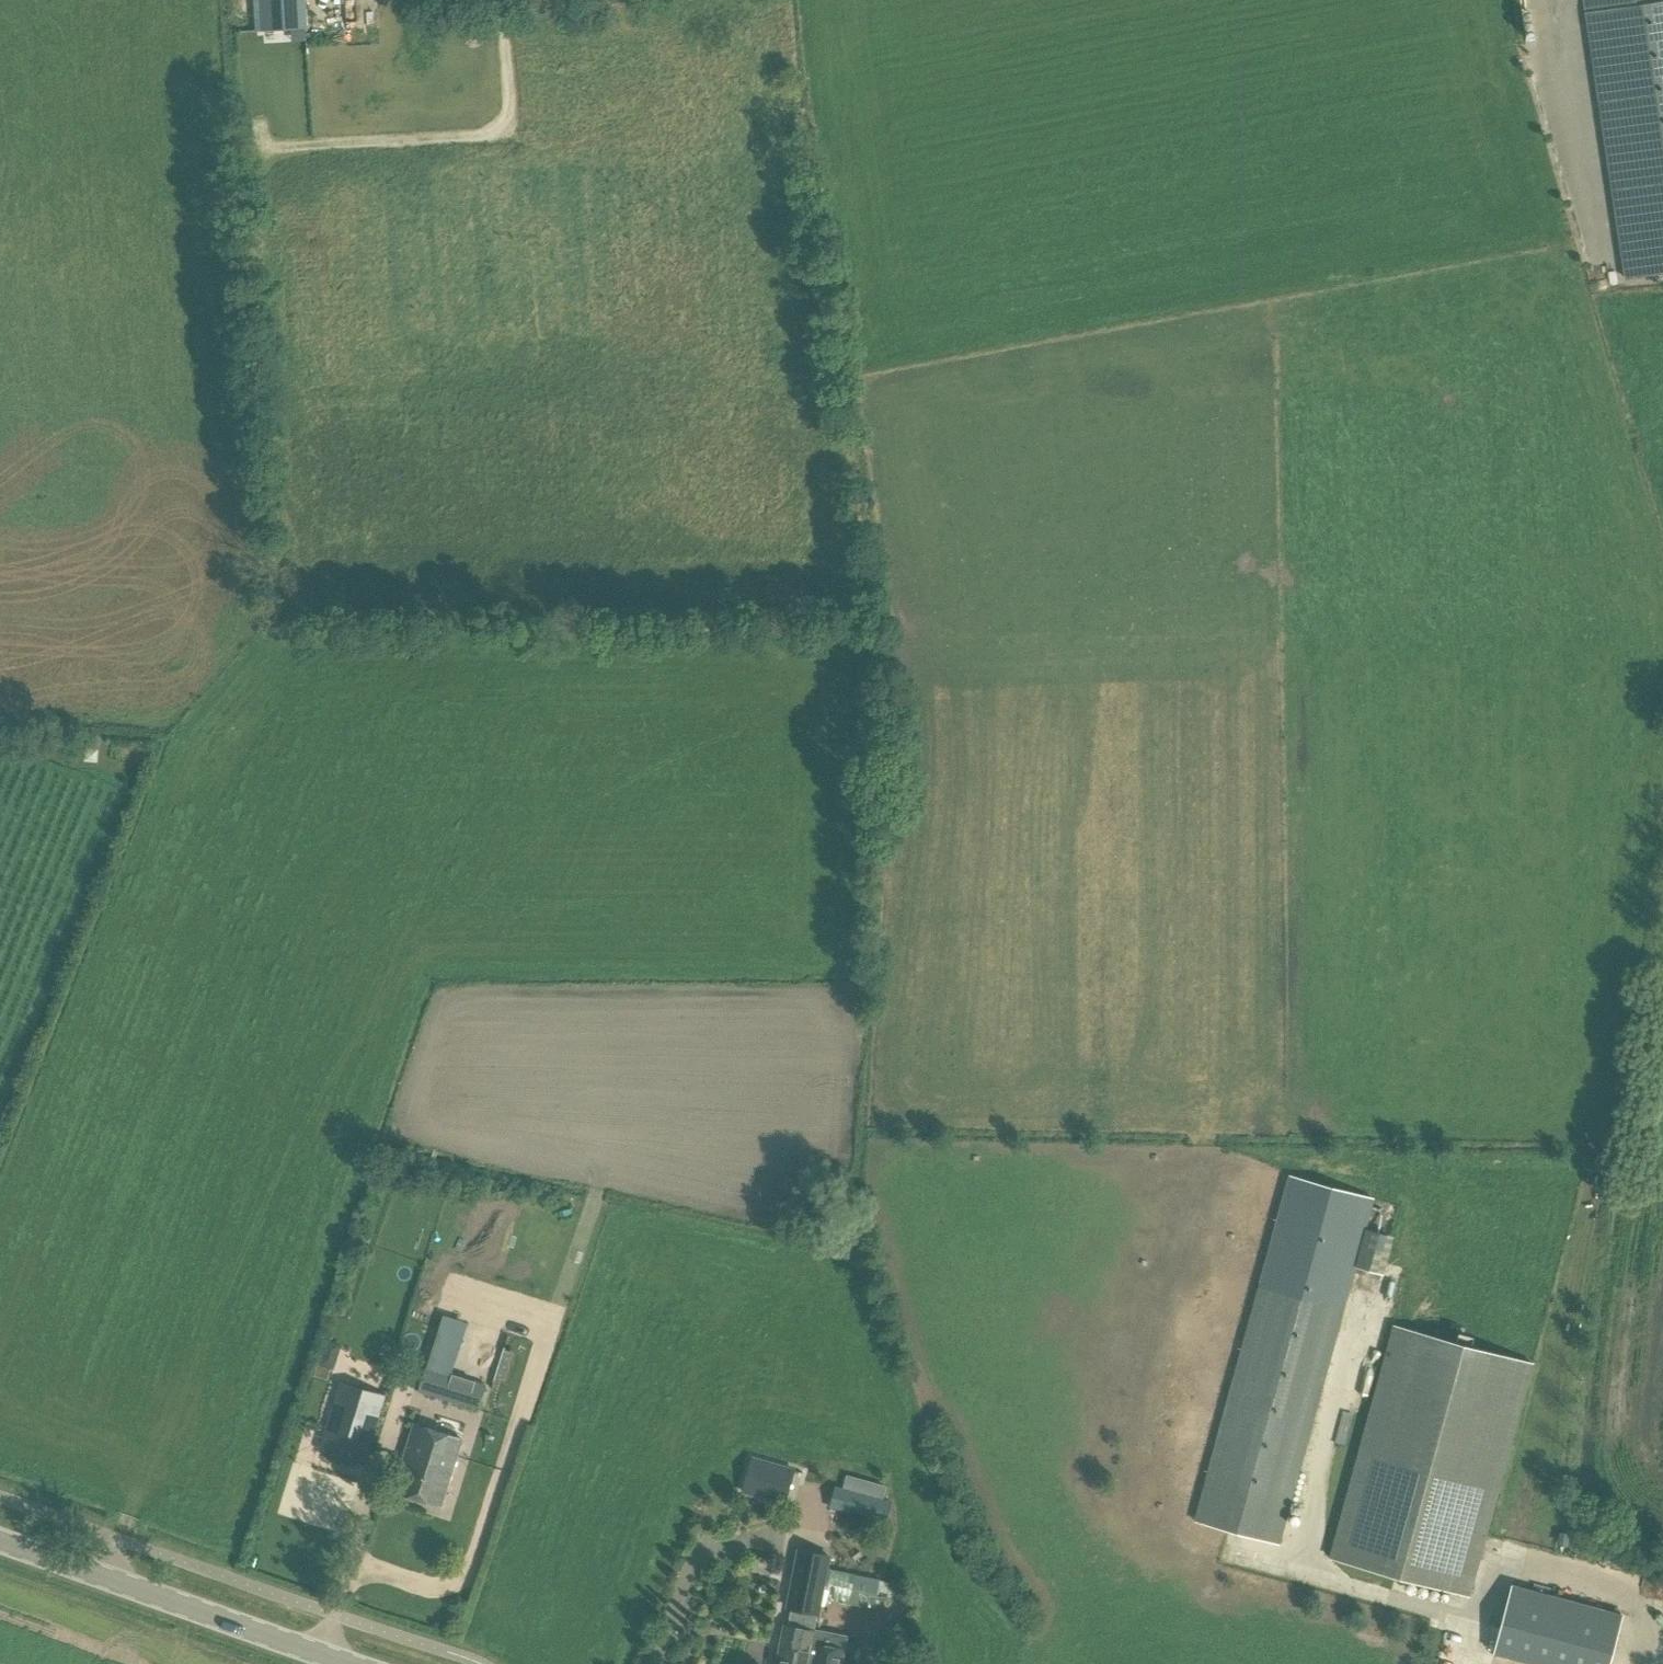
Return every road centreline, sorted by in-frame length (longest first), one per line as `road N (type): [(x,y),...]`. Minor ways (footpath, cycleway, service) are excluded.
road 1 (secondary): [(347,1663),(0,1540)]

